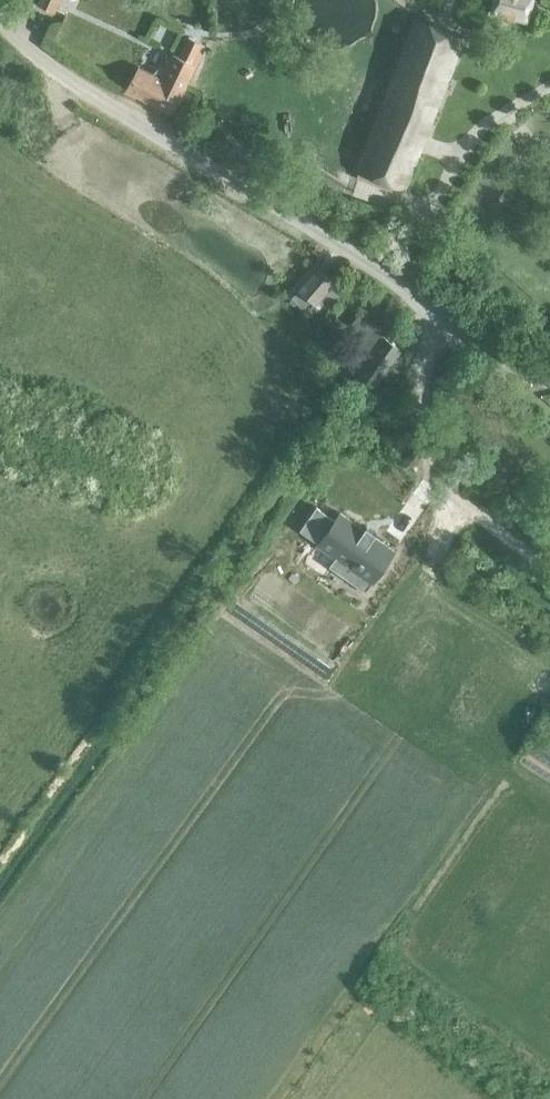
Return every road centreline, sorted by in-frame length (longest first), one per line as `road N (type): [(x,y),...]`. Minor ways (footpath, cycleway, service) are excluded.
road 1 (unclassified): [(324,238),(80,89),(0,23)]
road 2 (residential): [(549,566),(460,497),(433,460),(420,402),(427,342),(441,320)]
road 3 (residential): [(441,320),(324,238)]
road 4 (residential): [(549,369),(514,364),(441,320)]

